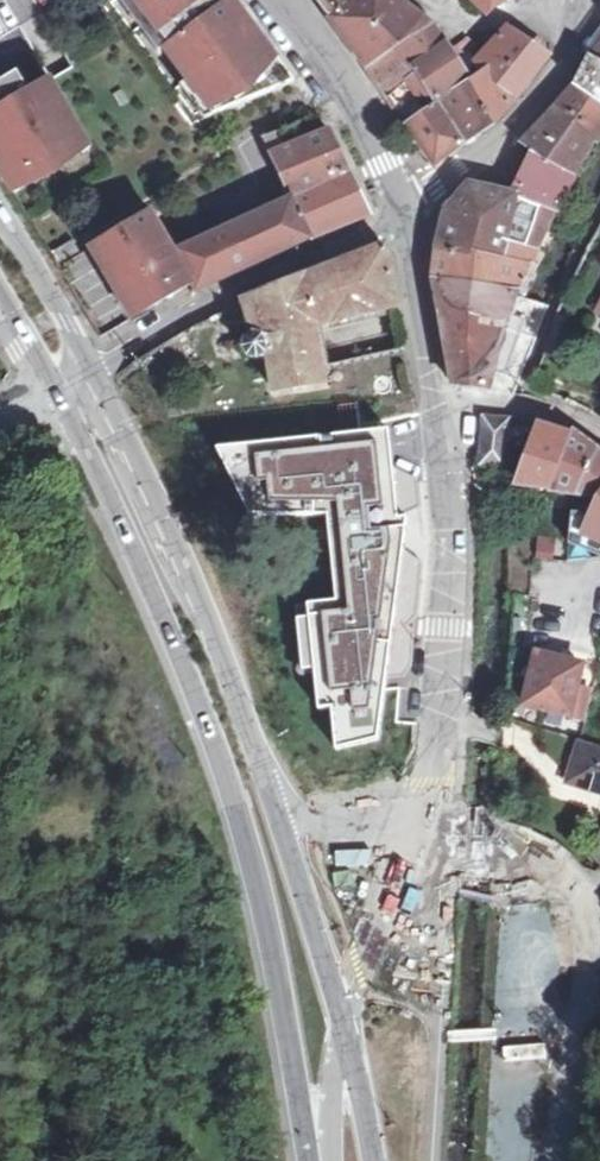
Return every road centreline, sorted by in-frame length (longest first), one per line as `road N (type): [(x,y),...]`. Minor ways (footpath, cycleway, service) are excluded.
road 1 (secondary): [(276,819),(212,624),(92,370)]
road 2 (secondary): [(55,388),(179,641),(245,825)]
road 3 (tertiary): [(417,829),(479,833),(548,859),(589,926),(592,969),(557,1160)]
road 4 (tertiary): [(417,829),(432,776),(448,628),(447,474),(433,407)]
road 5 (residential): [(407,220),(206,302),(140,341)]
road 6 (secondary): [(374,1160),(367,1116),(297,887)]
road 7 (secondary): [(270,905),(318,1102),(323,1160)]
road 8 (tertiary): [(407,220),(361,125),(279,0)]
road 9 (residential): [(579,52),(512,133),(436,187),(407,220)]
road 10 (tertiary): [(433,407),(407,220)]
road 11 (secondary): [(92,370),(0,214)]
road 12 (residential): [(433,407),(496,400),(546,407),(599,437)]
road 13 (tertiary): [(417,829),(276,819)]
road 14 (tertiary): [(297,887),(417,829)]

